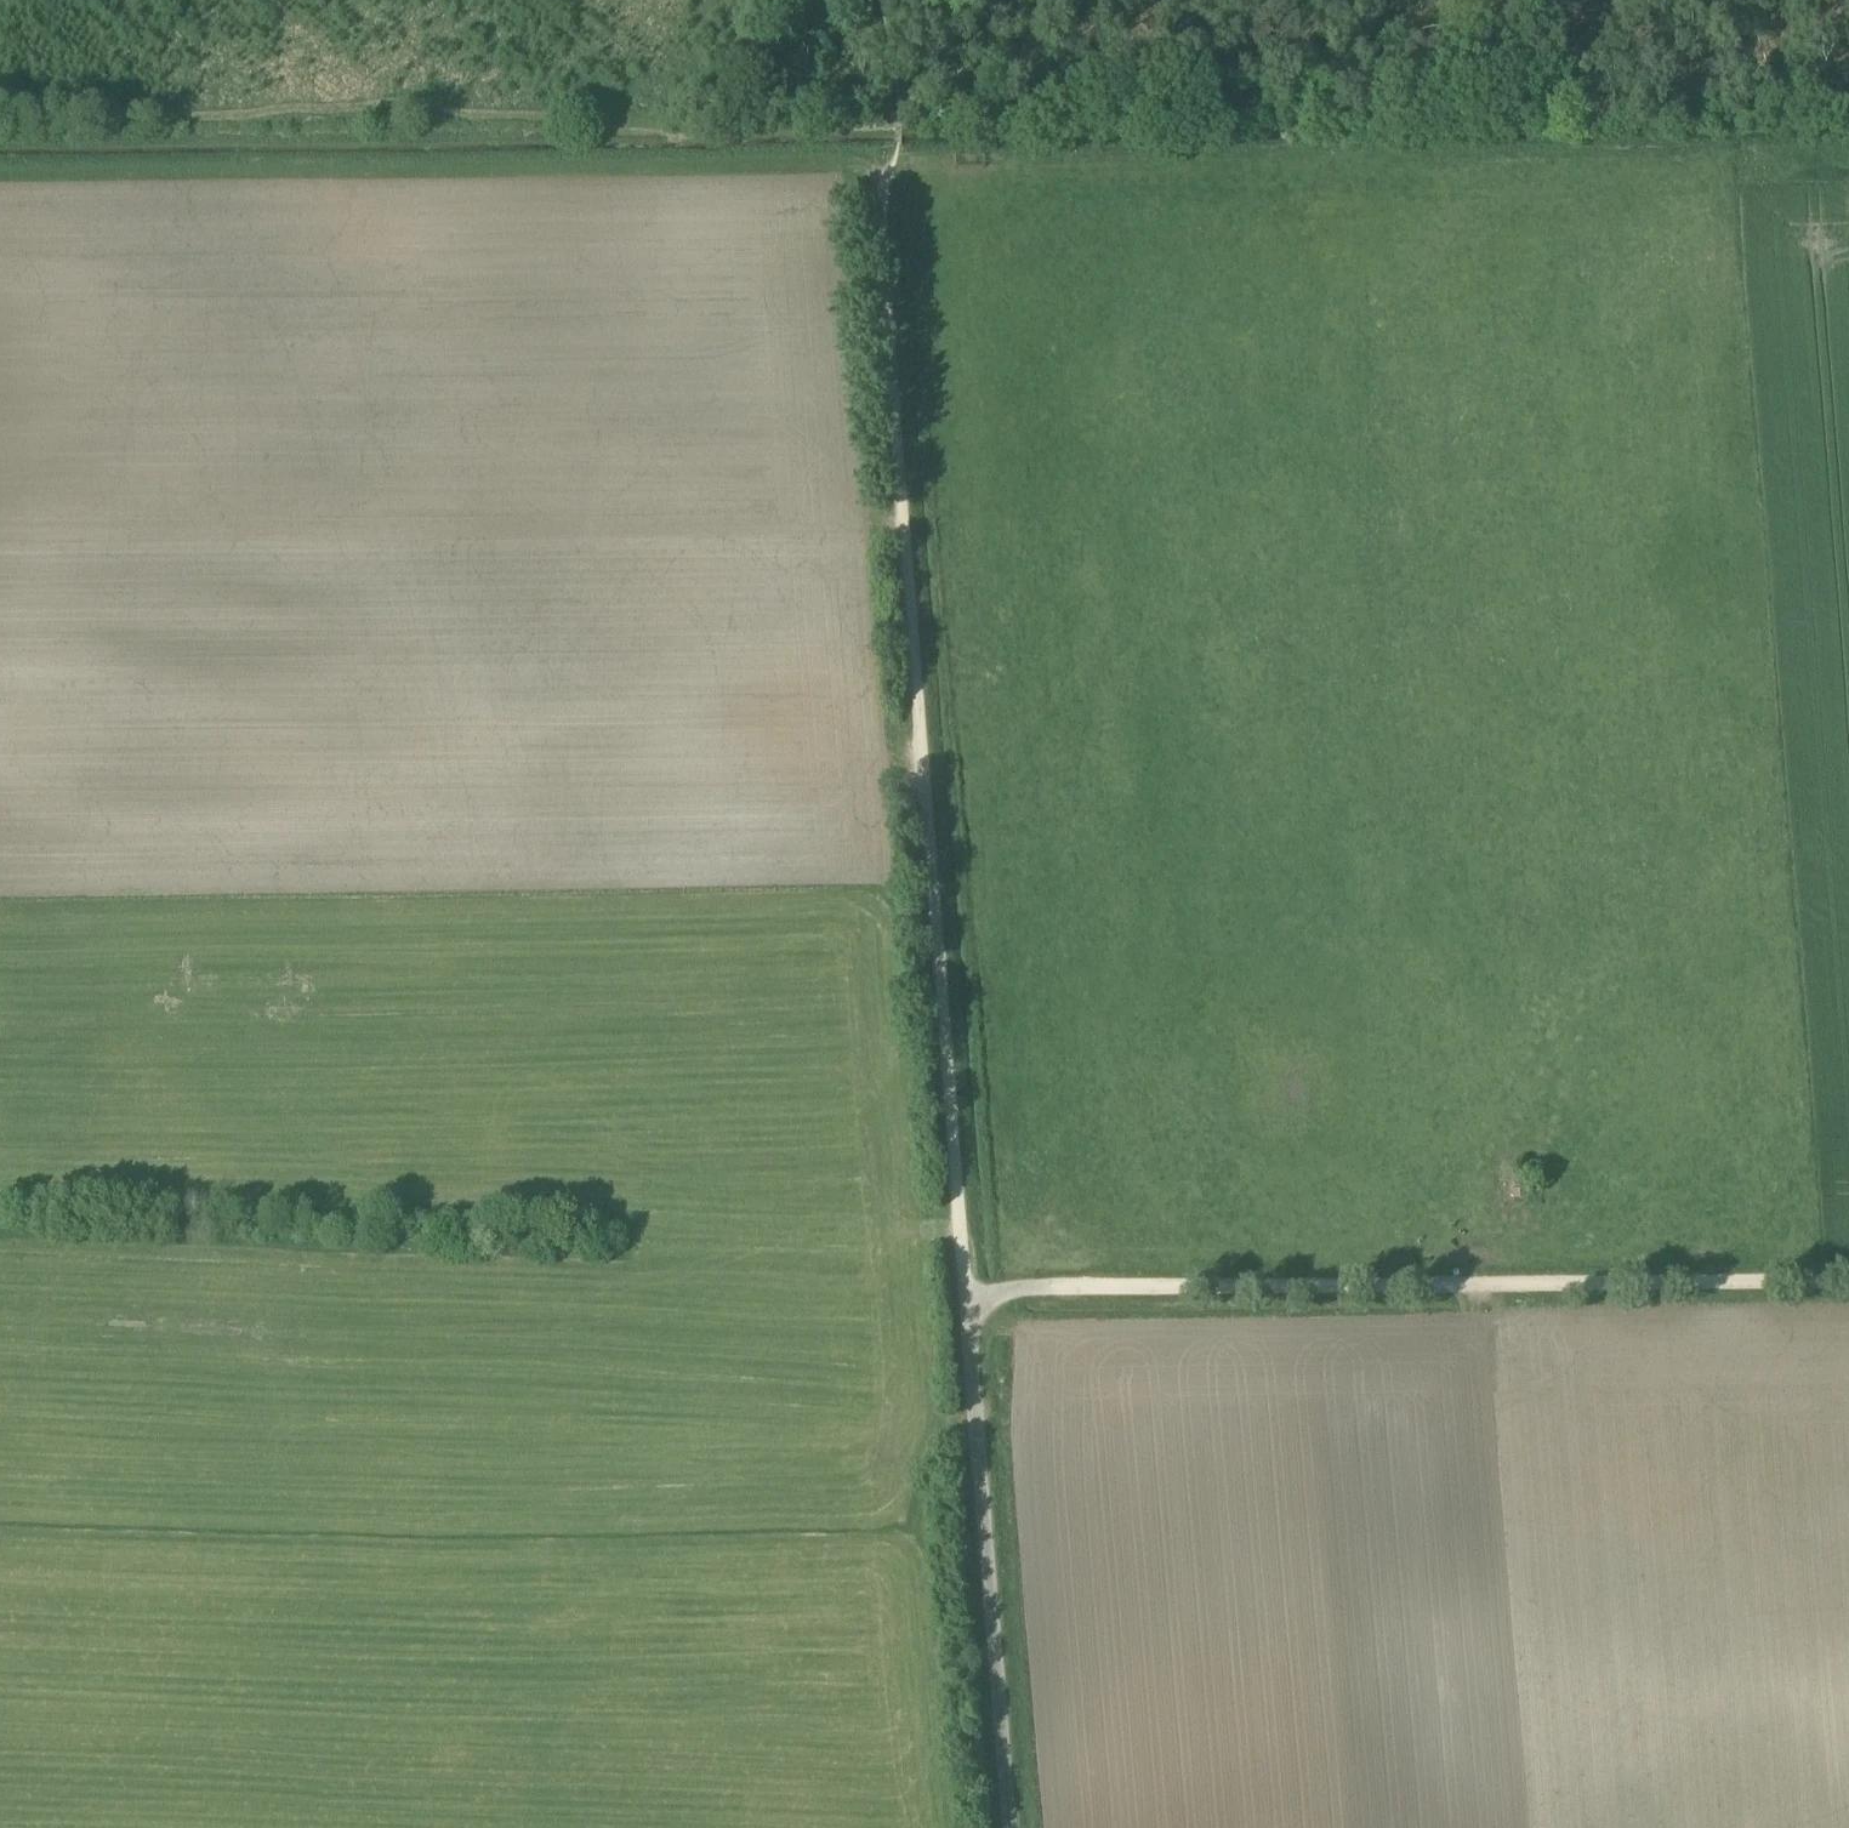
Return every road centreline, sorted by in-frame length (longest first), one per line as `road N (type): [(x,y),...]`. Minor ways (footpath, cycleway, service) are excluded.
road 1 (track): [(1848,1293),(972,1305),(874,224),(883,185)]
road 2 (unclassified): [(972,1305),(1016,1827)]

